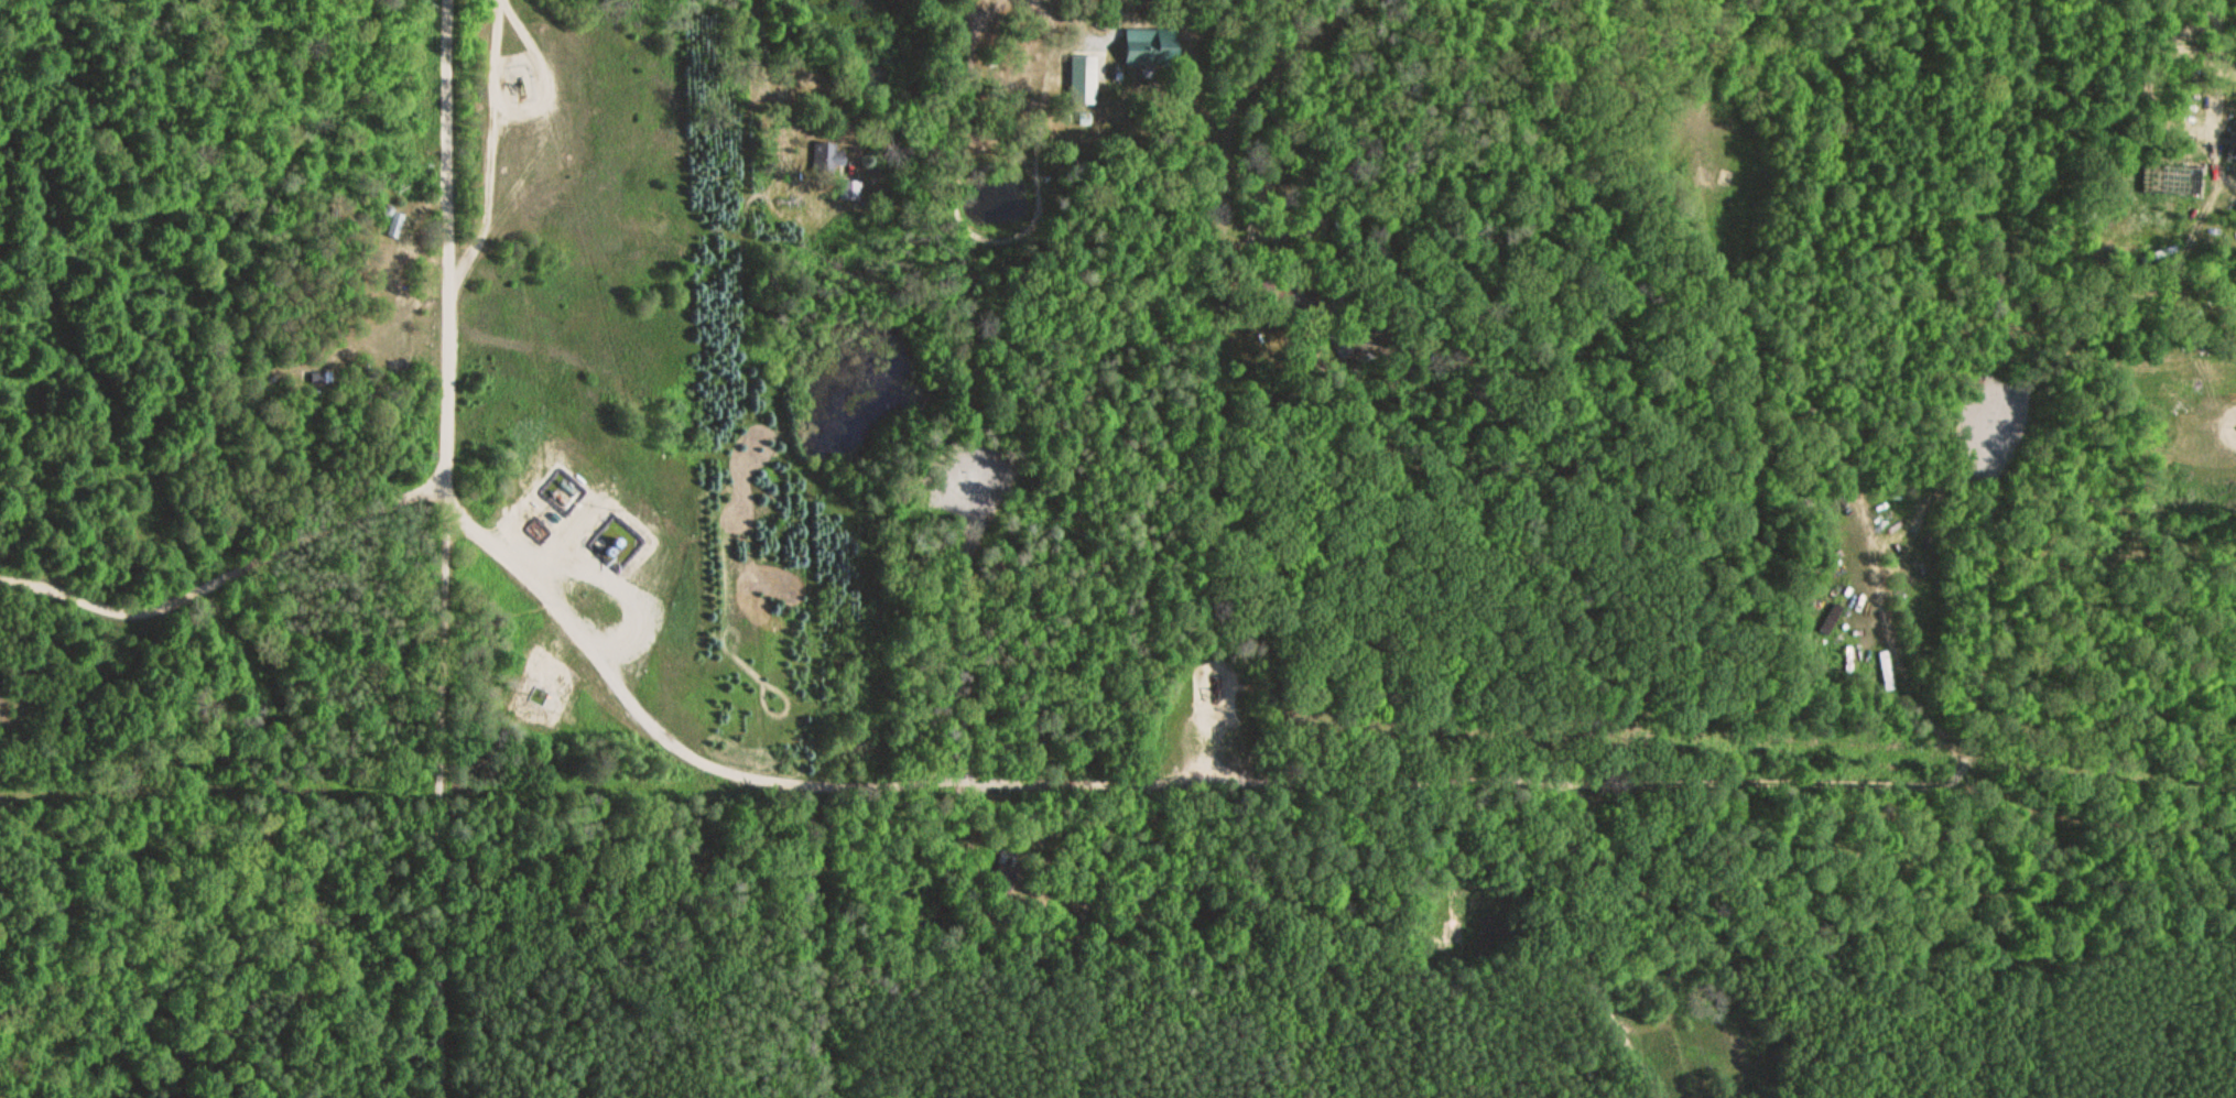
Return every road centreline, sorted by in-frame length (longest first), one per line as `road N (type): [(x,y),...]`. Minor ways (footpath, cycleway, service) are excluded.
road 1 (residential): [(2235,829),(2076,822),(1975,790),(1913,786),(887,787),(743,776),(647,731),(583,623),(448,494)]
road 2 (residential): [(443,1097),(449,0)]

